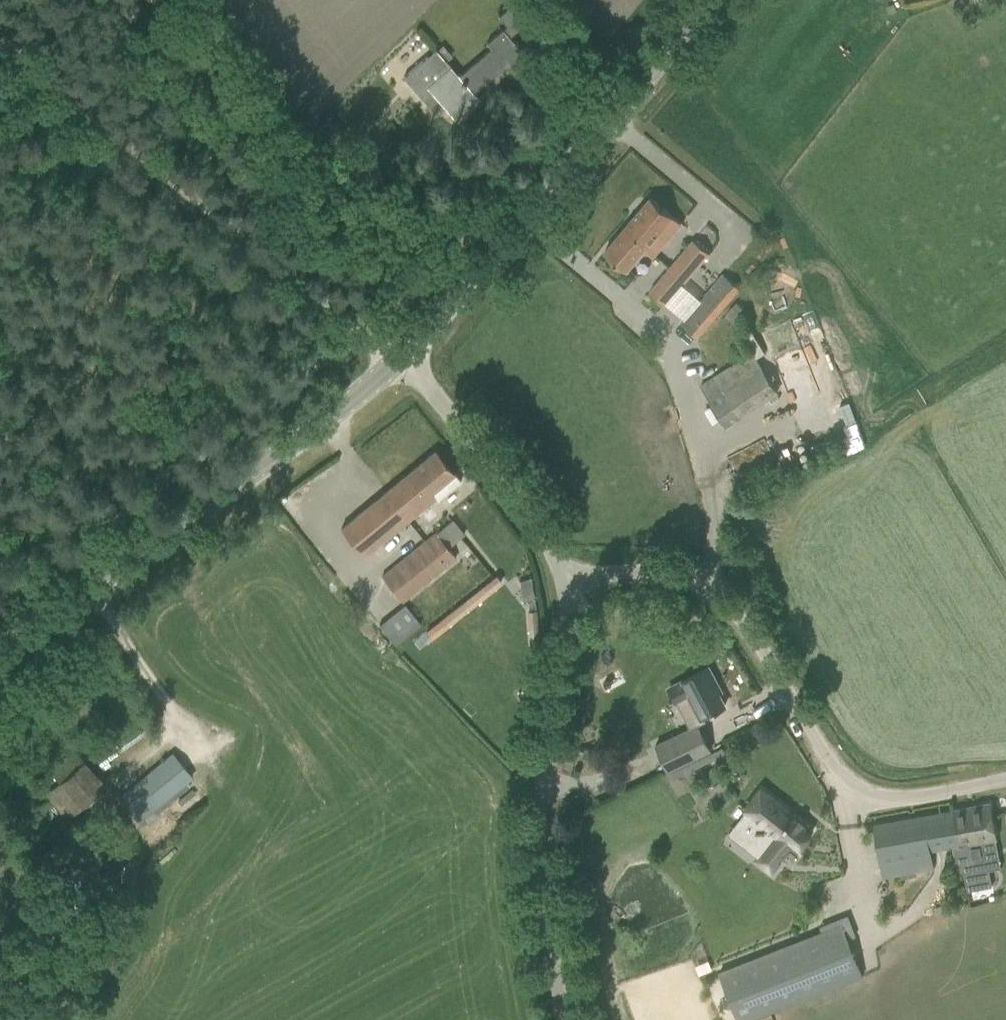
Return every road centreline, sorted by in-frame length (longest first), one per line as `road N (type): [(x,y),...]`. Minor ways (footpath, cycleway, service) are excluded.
road 1 (unclassified): [(1005,779),(898,800),(844,781),(742,627),(699,586),(564,577)]
road 2 (tertiary): [(0,657),(409,364)]
road 3 (tertiary): [(409,364),(721,0)]
road 4 (unclassified): [(567,1019),(540,886),(541,791),(564,658),(564,577)]
road 5 (track): [(28,65),(373,343)]
road 6 (unclassified): [(564,577),(409,364)]

